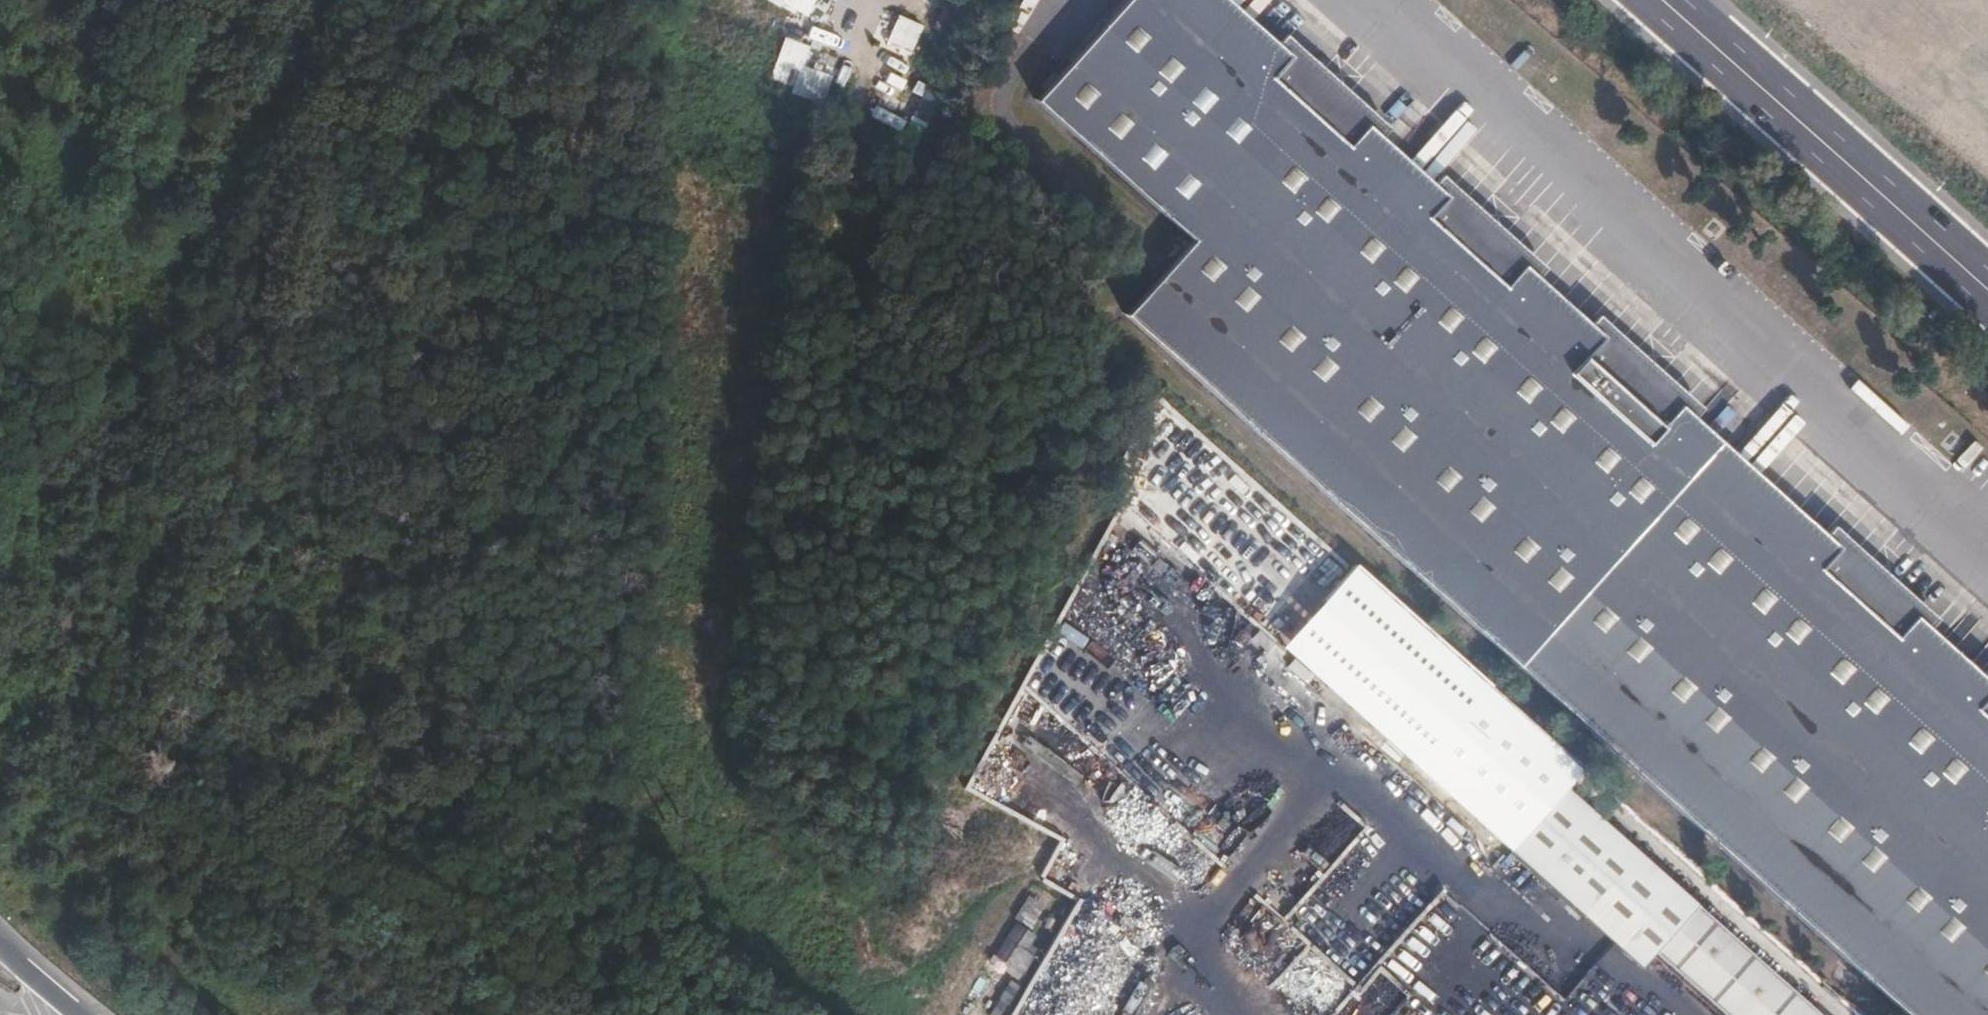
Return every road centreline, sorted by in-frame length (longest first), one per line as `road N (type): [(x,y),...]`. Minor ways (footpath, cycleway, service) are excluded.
road 1 (secondary): [(1661,0),(1987,293)]
road 2 (motorway): [(95,1014),(0,934)]

